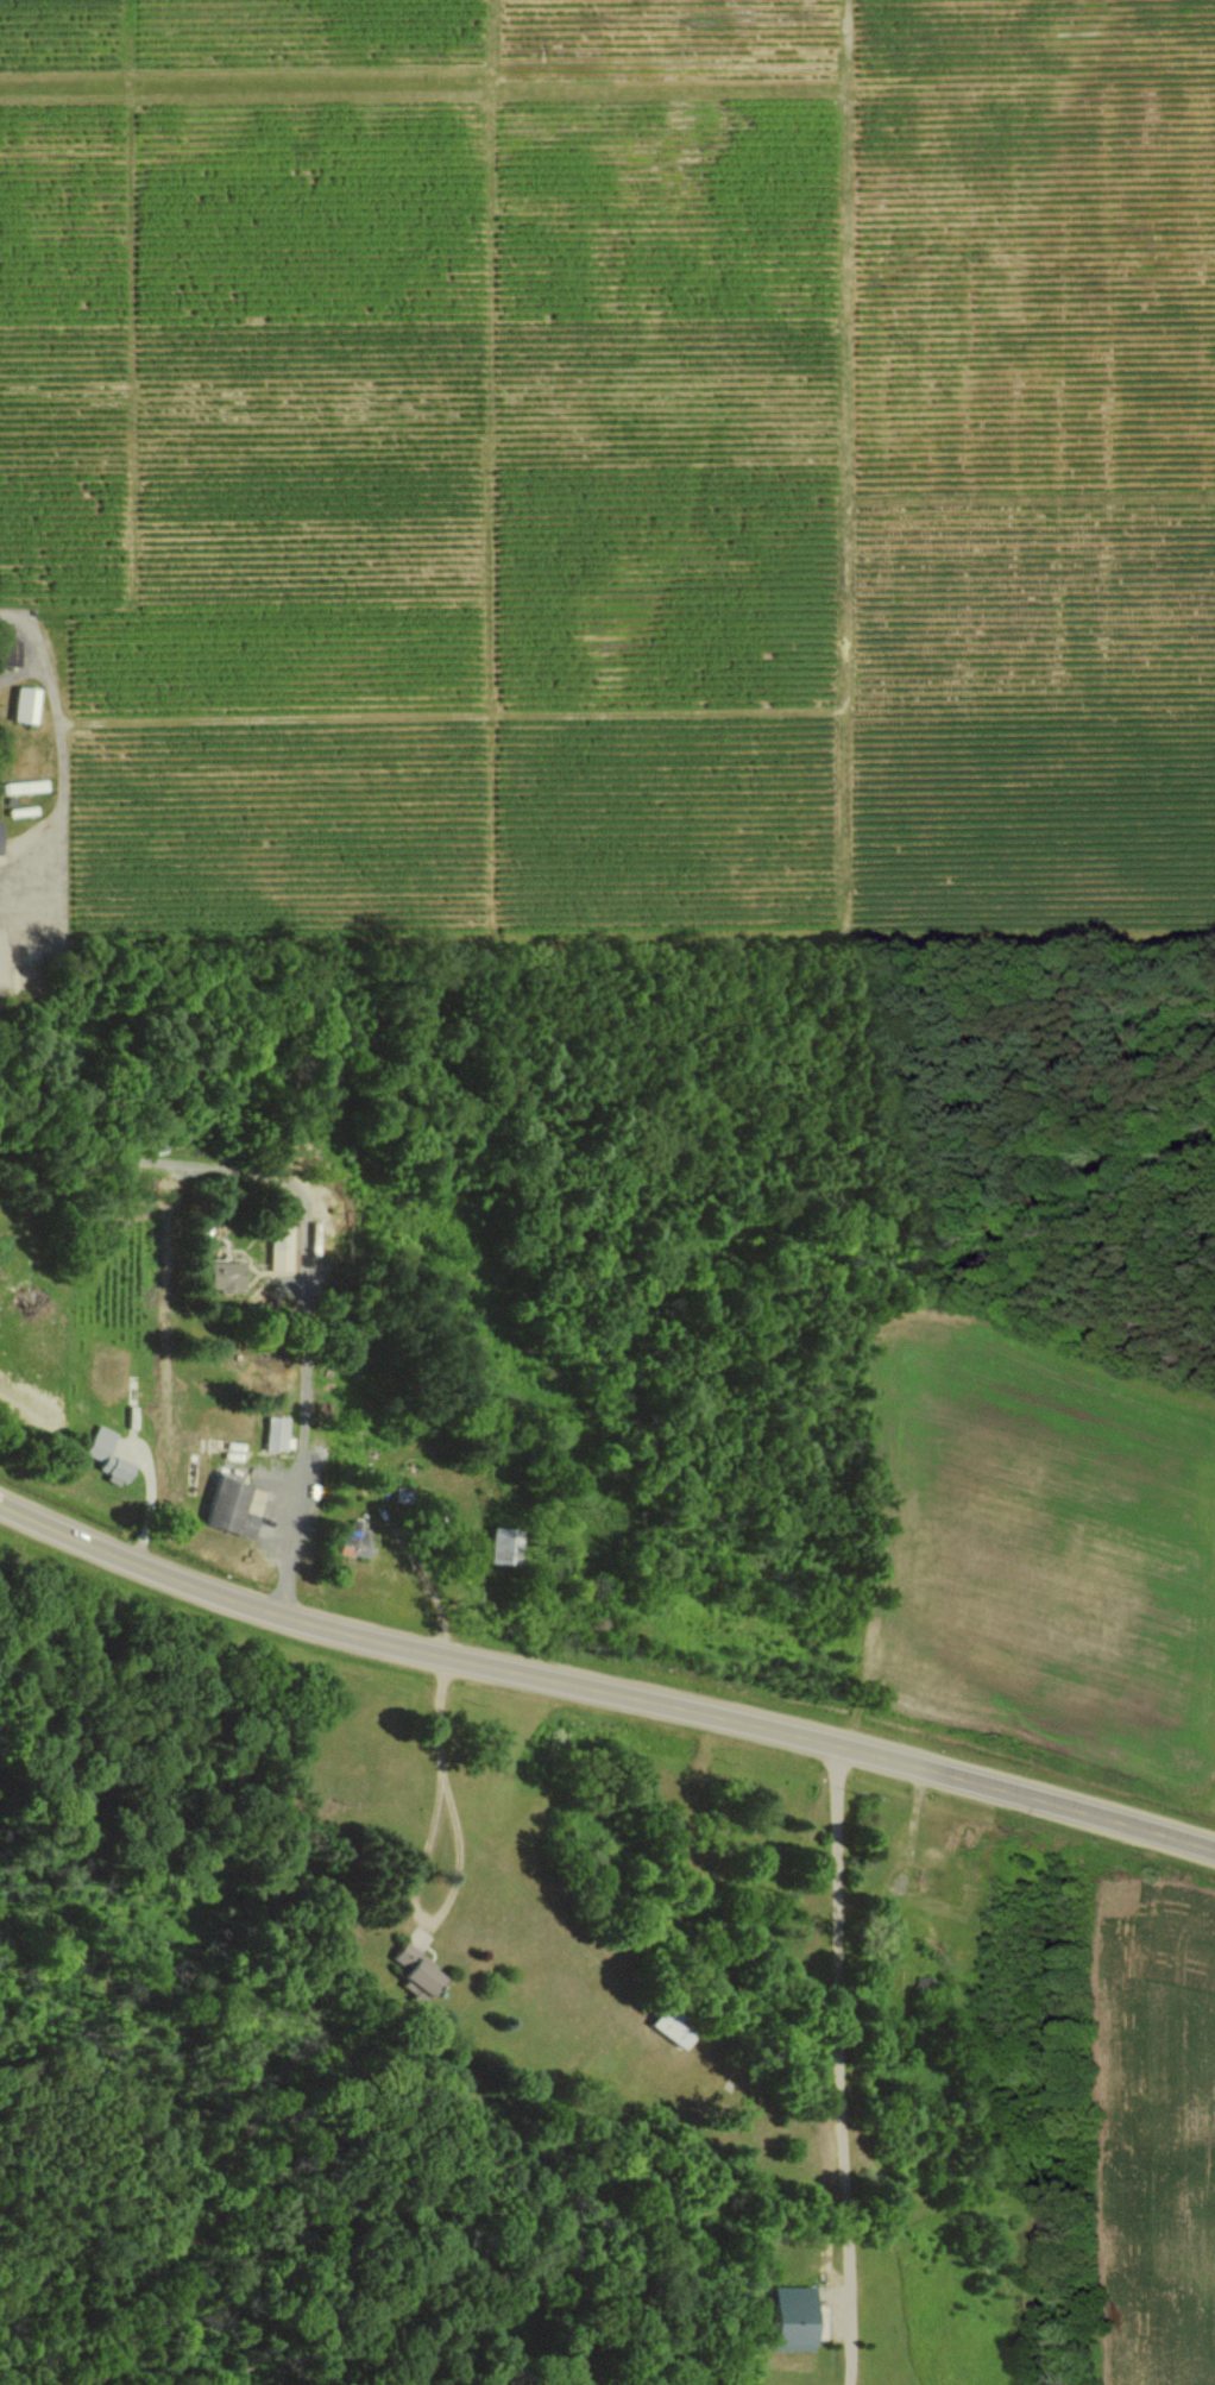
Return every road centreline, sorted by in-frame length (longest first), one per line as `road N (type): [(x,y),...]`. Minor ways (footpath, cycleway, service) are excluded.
road 1 (secondary): [(1214,1850),(1041,1799),(329,1635),(0,1503)]

